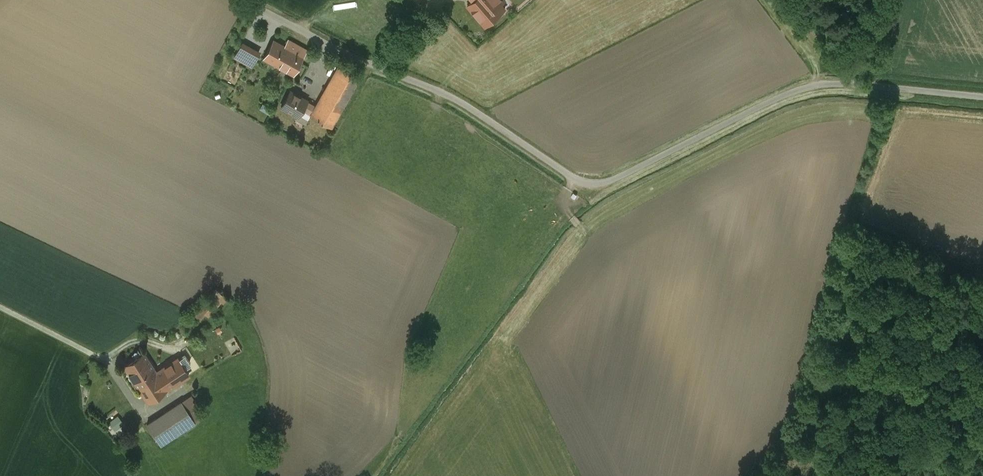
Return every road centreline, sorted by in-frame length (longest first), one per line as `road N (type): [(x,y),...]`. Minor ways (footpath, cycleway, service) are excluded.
road 1 (unclassified): [(982,97),(820,85),(591,184),(455,96),(244,0)]

